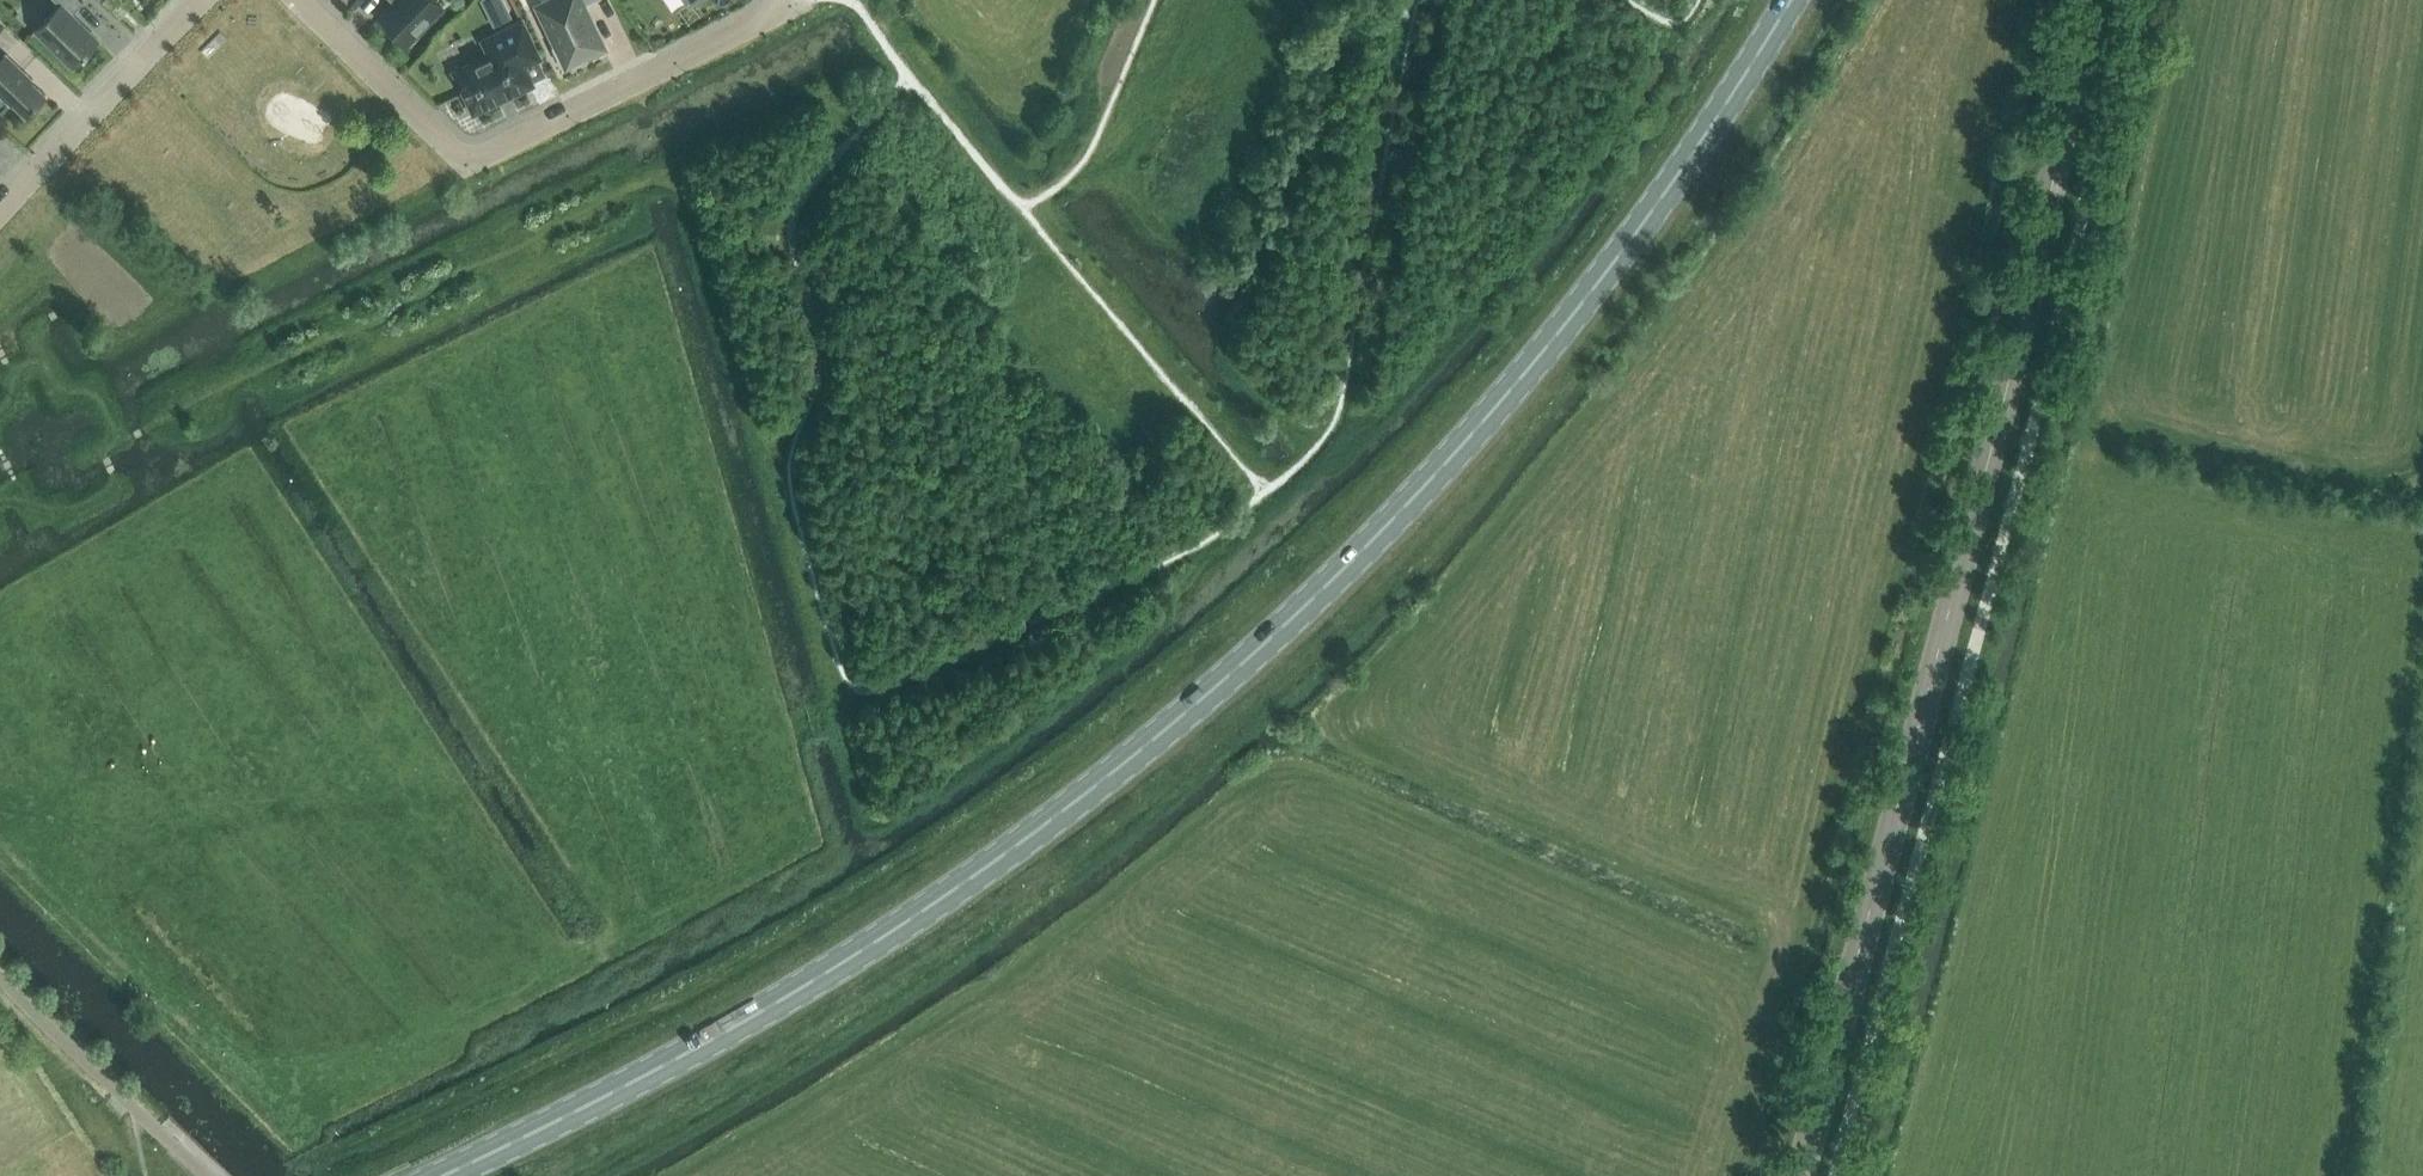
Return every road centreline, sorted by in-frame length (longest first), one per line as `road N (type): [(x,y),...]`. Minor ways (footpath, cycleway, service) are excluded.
road 1 (primary): [(441,1175),(788,993),(943,897),(1050,822),(1228,675),(1418,492),(1538,355),(1666,191),(1790,0)]
road 2 (tertiary): [(1798,1175),(2009,374),(2075,0)]
road 3 (residential): [(786,0),(472,165),(292,0)]
road 4 (residential): [(0,216),(195,0)]

